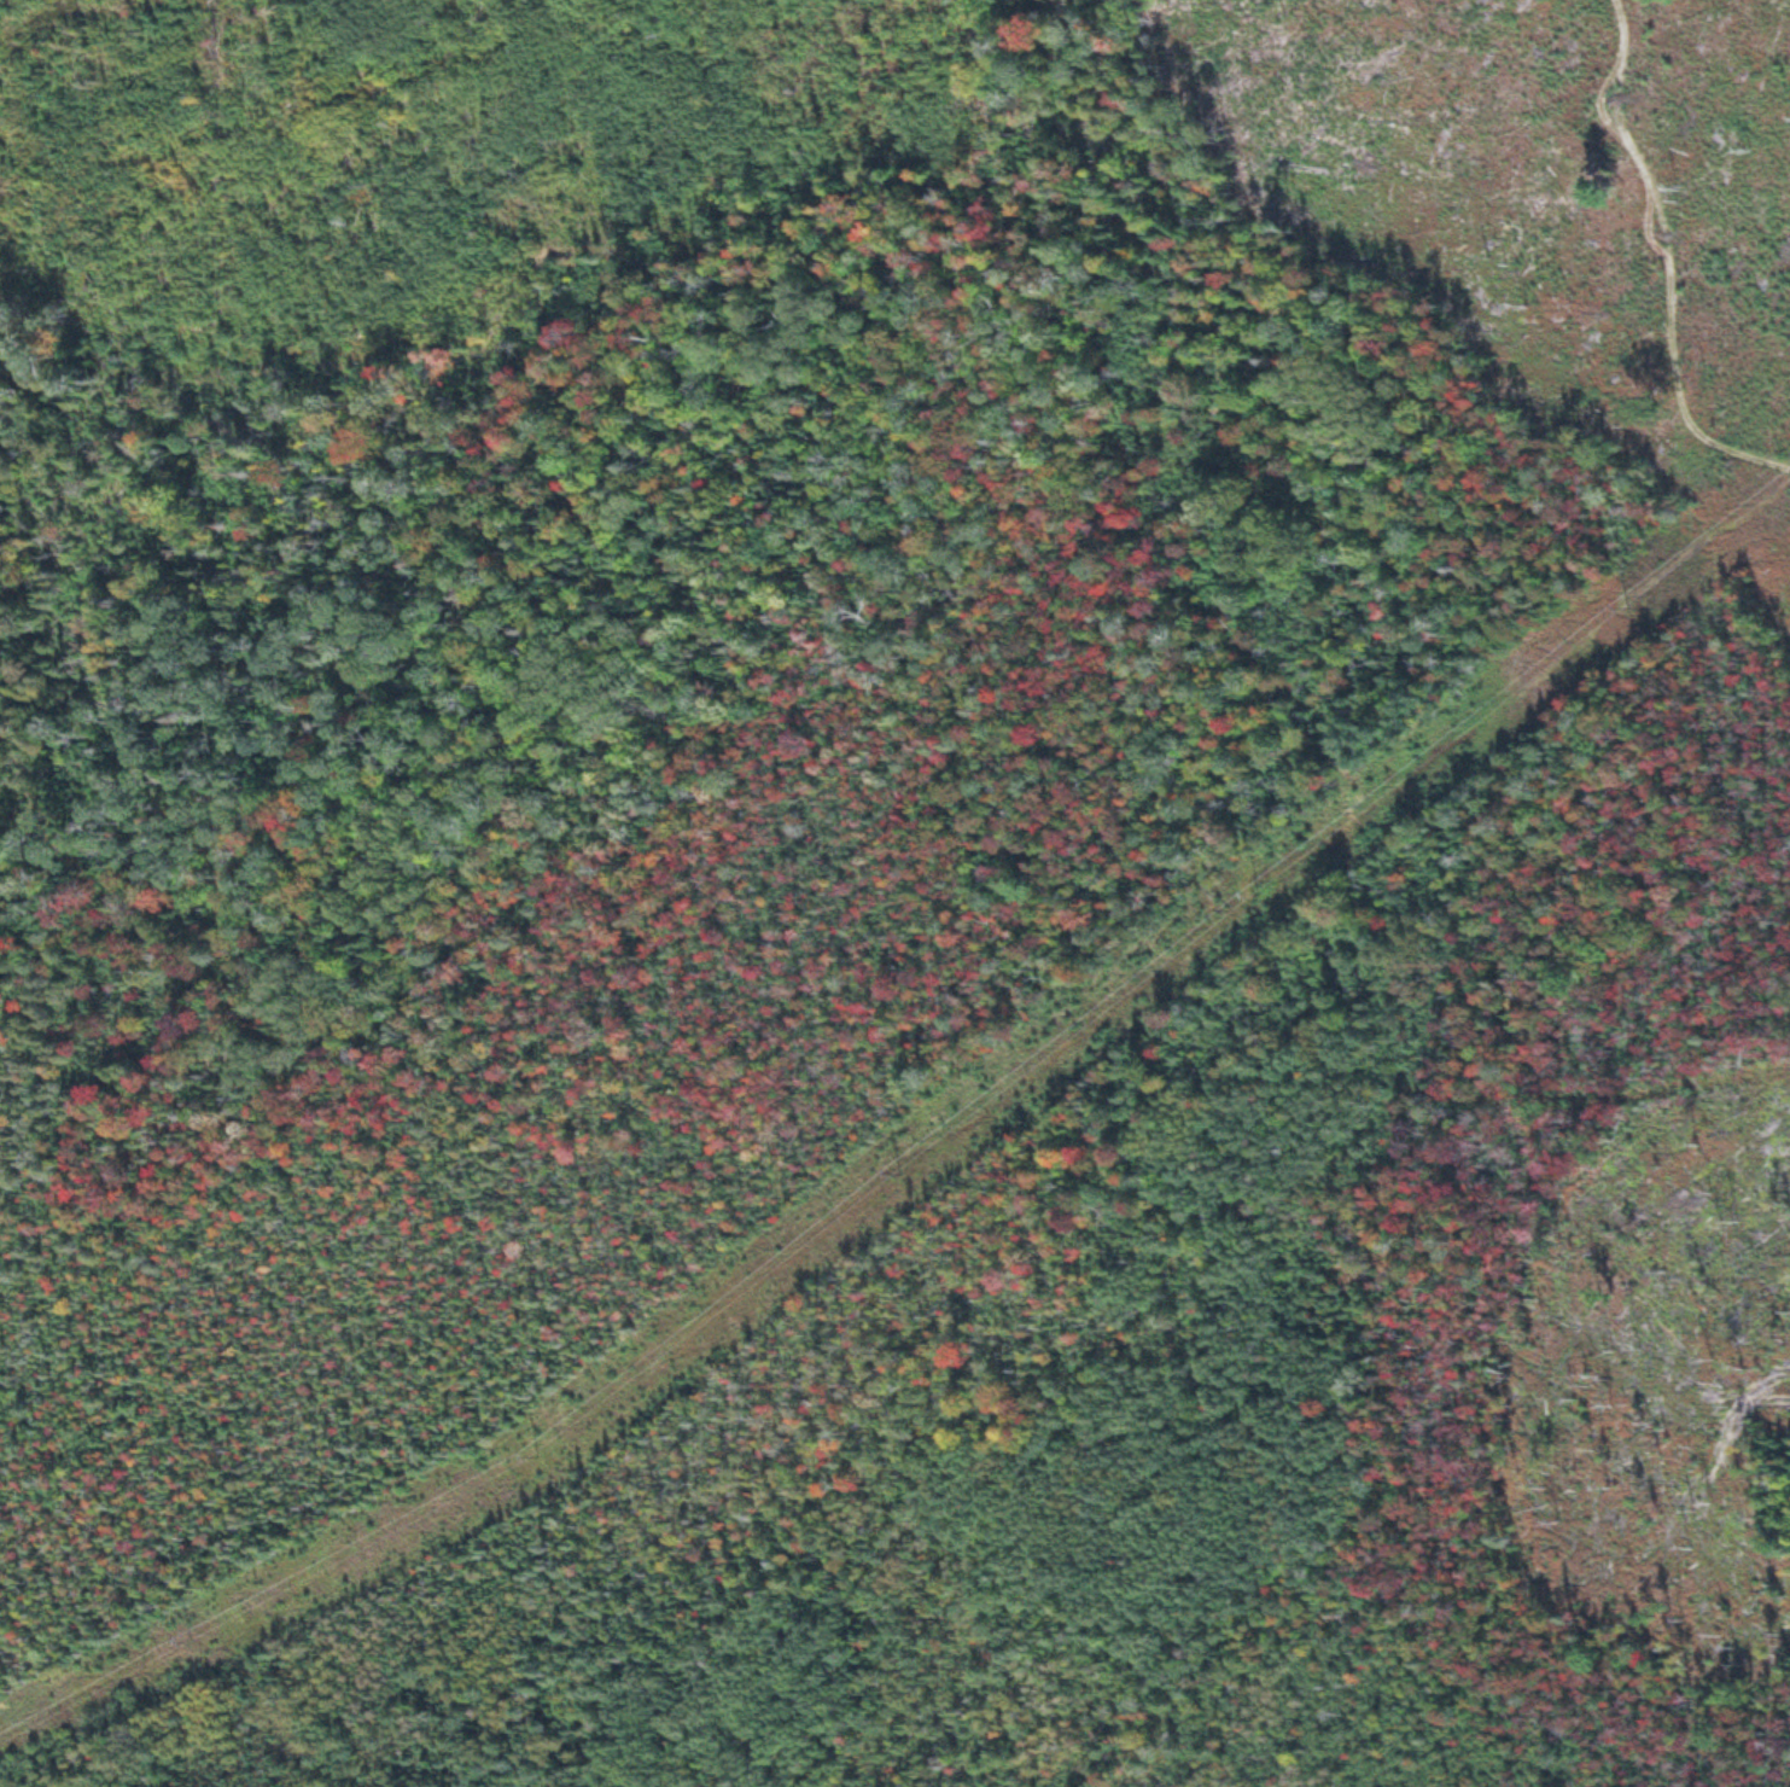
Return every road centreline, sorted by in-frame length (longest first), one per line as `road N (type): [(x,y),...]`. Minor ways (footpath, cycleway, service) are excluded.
road 1 (track): [(1616,0),(1620,57),(1603,92),(1651,188),(1680,407),(1707,437),(1789,473)]

